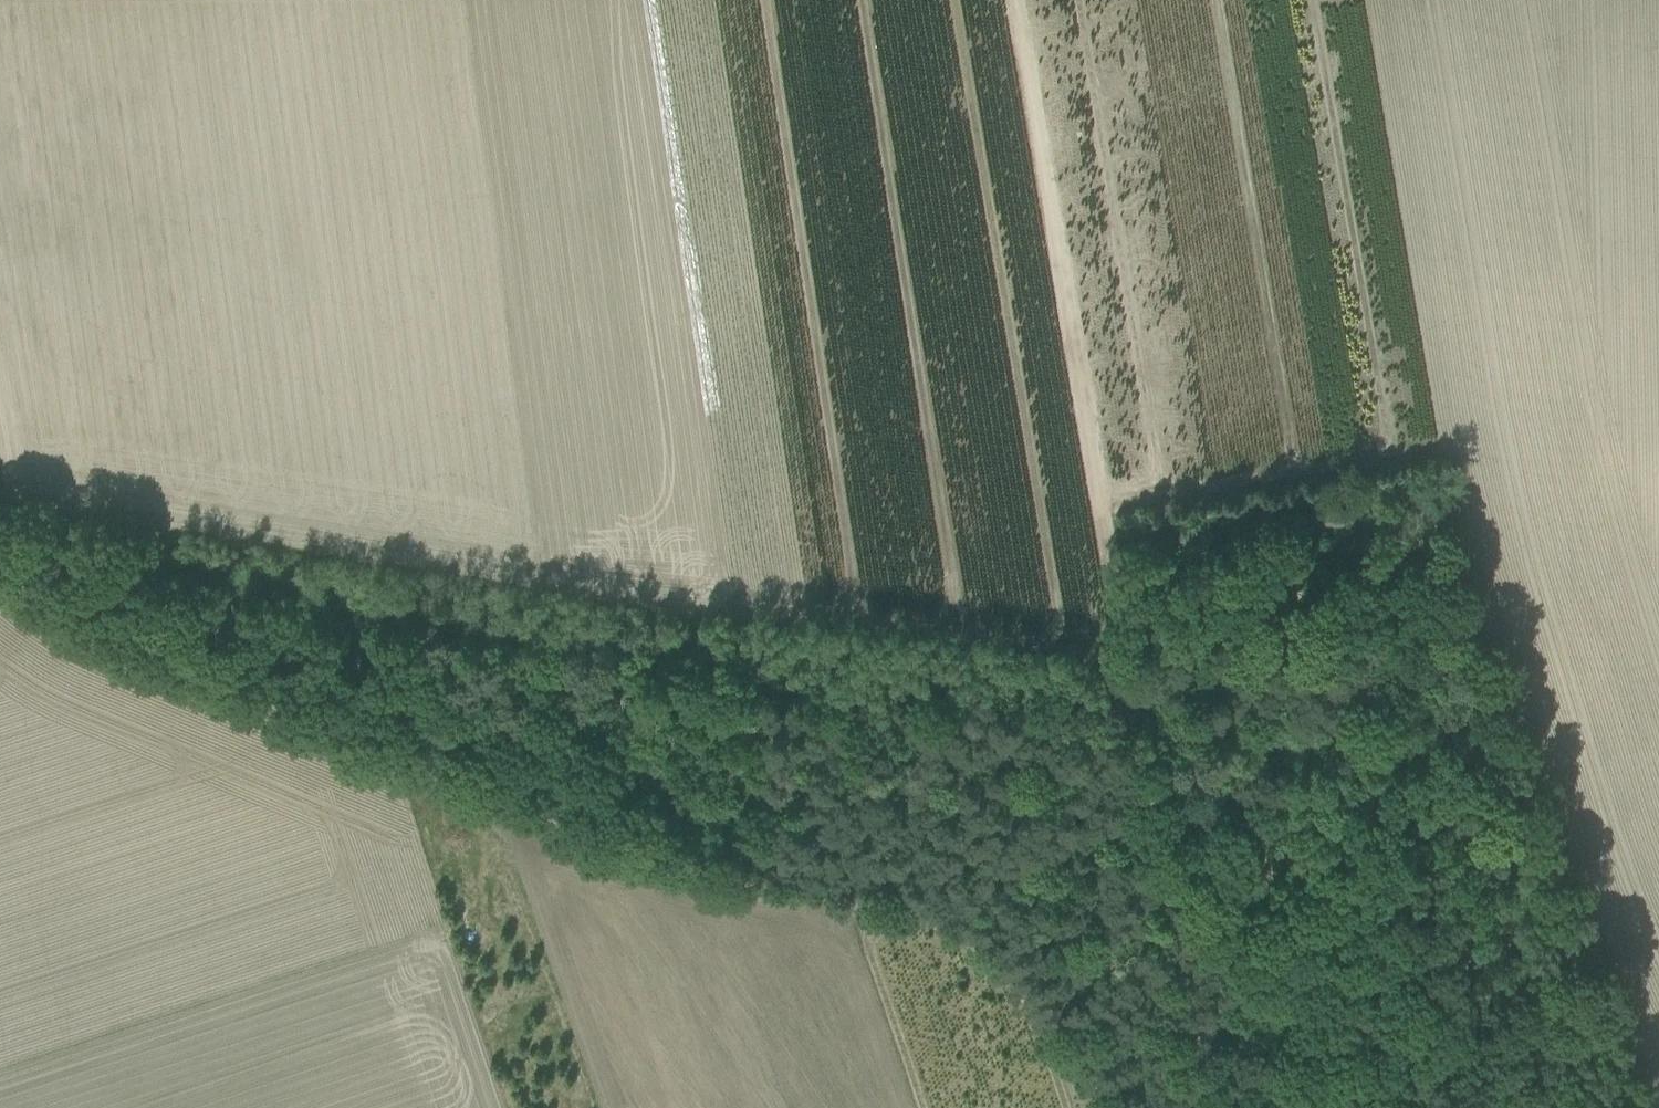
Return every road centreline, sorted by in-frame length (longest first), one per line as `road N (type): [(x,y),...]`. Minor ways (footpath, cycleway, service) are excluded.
road 1 (track): [(1123,1107),(991,957),(930,919),(724,880),(386,757),(197,676),(51,603),(0,564)]
road 2 (track): [(1014,0),(1185,960),(1225,1107)]

